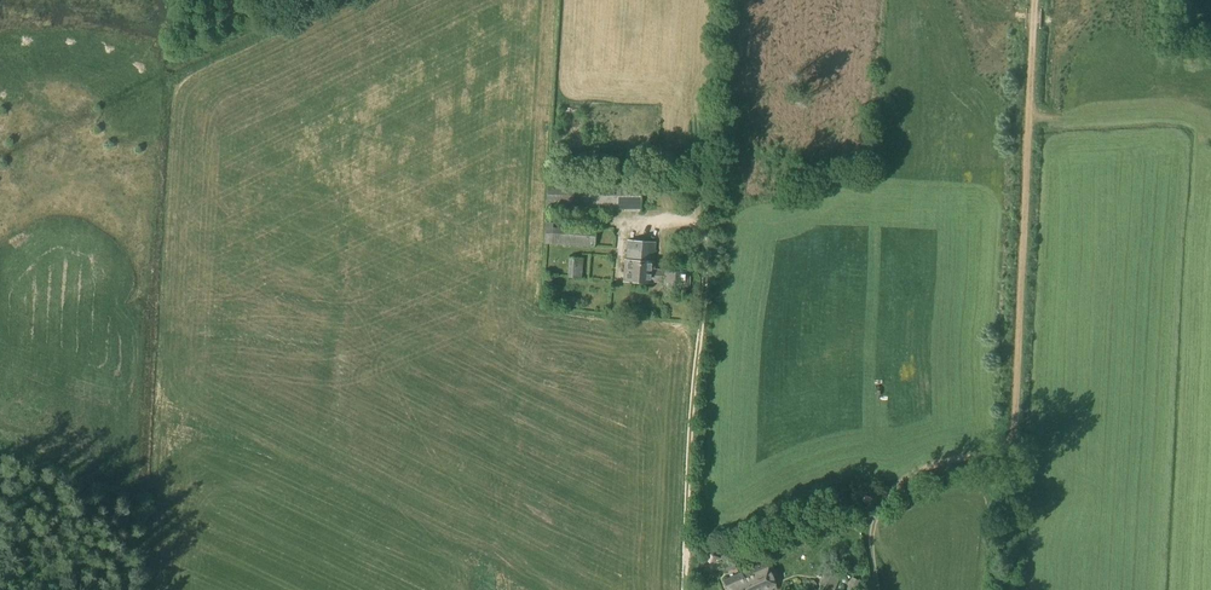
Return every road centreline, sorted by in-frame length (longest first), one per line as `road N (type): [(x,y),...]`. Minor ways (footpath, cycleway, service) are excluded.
road 1 (track): [(1034,0),(1013,425),(999,448),(915,477),(891,497),(870,539),(874,589)]
road 2 (track): [(685,589),(706,244),(695,225)]

